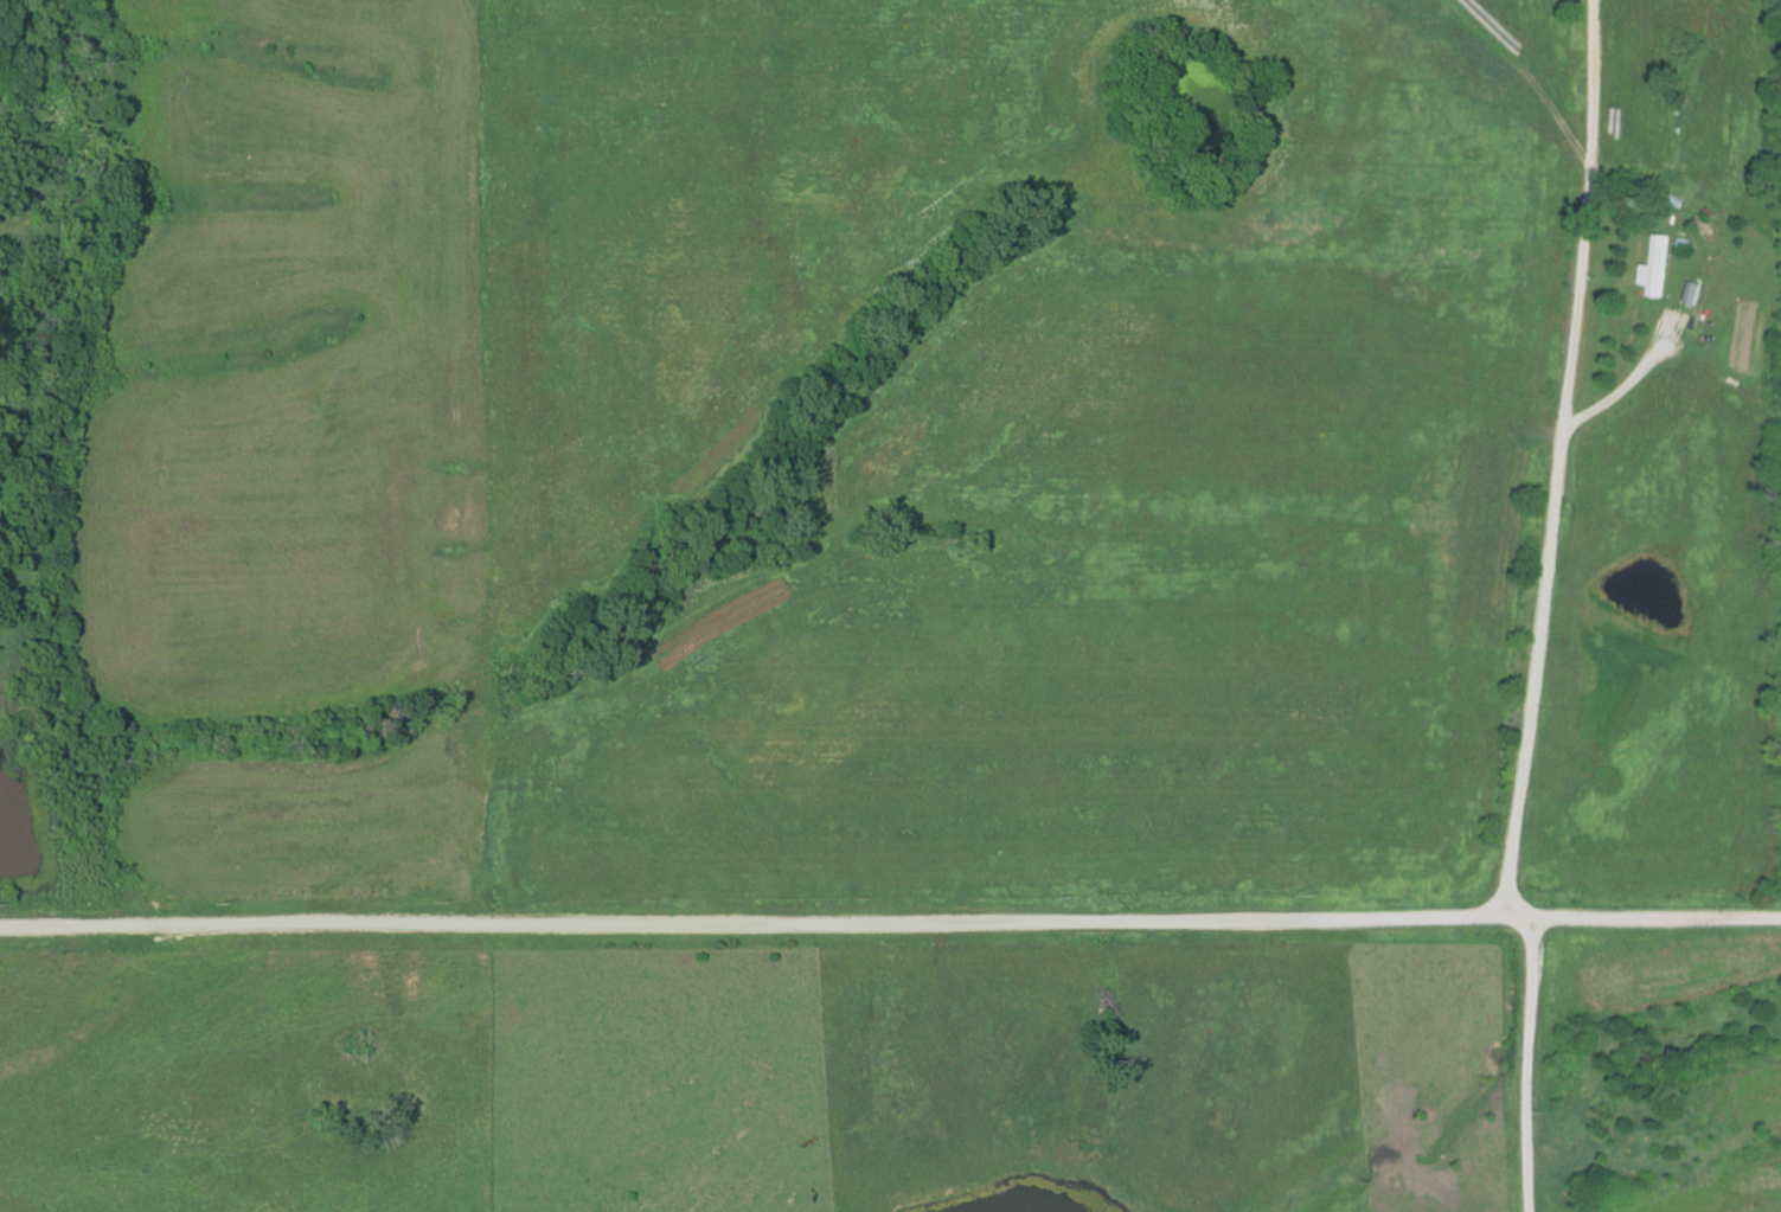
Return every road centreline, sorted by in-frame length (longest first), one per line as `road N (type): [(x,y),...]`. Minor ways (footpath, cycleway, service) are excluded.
road 1 (residential): [(0,931),(1780,920)]
road 2 (residential): [(1521,921),(1516,878),(1527,757),(1594,184),(1593,0)]
road 3 (residential): [(1521,921),(1535,974),(1531,1211)]

